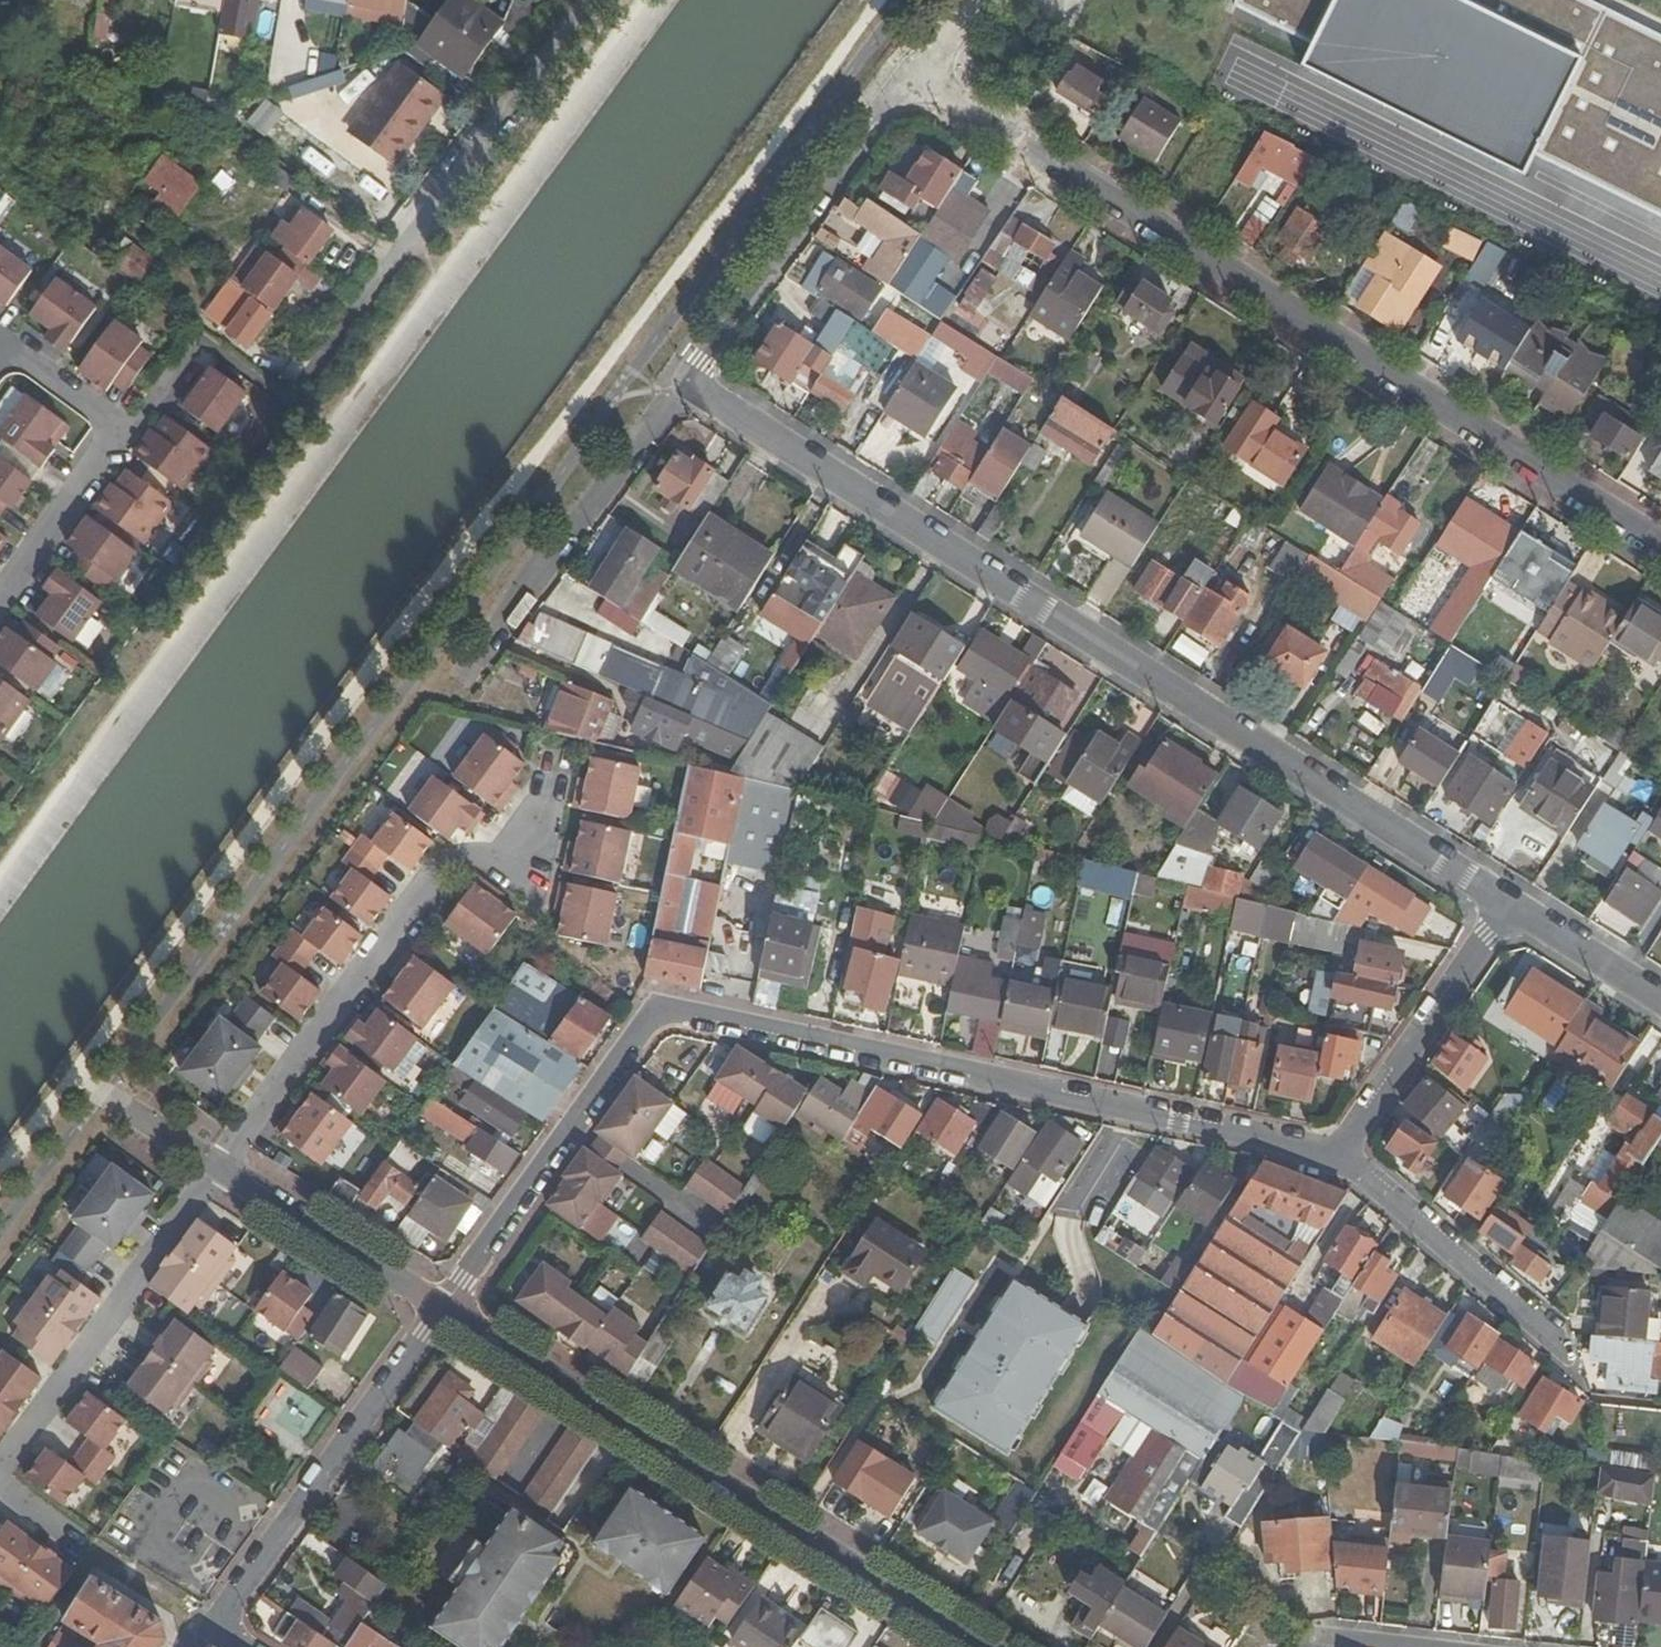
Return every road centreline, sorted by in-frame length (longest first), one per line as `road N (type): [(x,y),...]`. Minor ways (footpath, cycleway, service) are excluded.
road 1 (residential): [(435,1301),(653,1004),(1335,1152)]
road 2 (residential): [(1500,899),(682,383)]
road 3 (residential): [(1660,557),(915,69)]
road 4 (residential): [(435,1301),(986,1646)]
road 5 (residential): [(211,1163),(459,857),(541,813)]
road 6 (residential): [(295,369),(571,0)]
road 7 (residential): [(205,1618),(435,1301)]
road 8 (residential): [(682,383),(915,69)]
road 9 (residential): [(0,587),(113,429),(0,347)]
road 10 (residential): [(480,645),(682,383)]
road 11 (residential): [(1335,1152),(1500,899)]
road 12 (residential): [(1335,1152),(1558,1350)]
road 13 (residential): [(211,1163),(435,1301)]
road 14 (residential): [(1660,998),(1500,899)]

